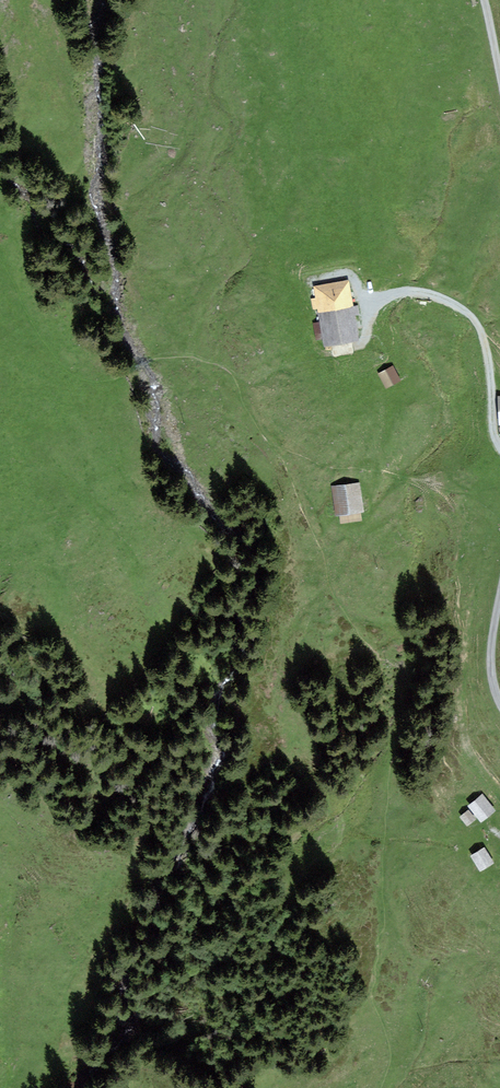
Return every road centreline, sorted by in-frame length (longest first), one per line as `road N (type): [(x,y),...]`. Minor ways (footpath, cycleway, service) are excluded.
road 1 (track): [(499,448),(484,334),(427,292),(367,303)]

